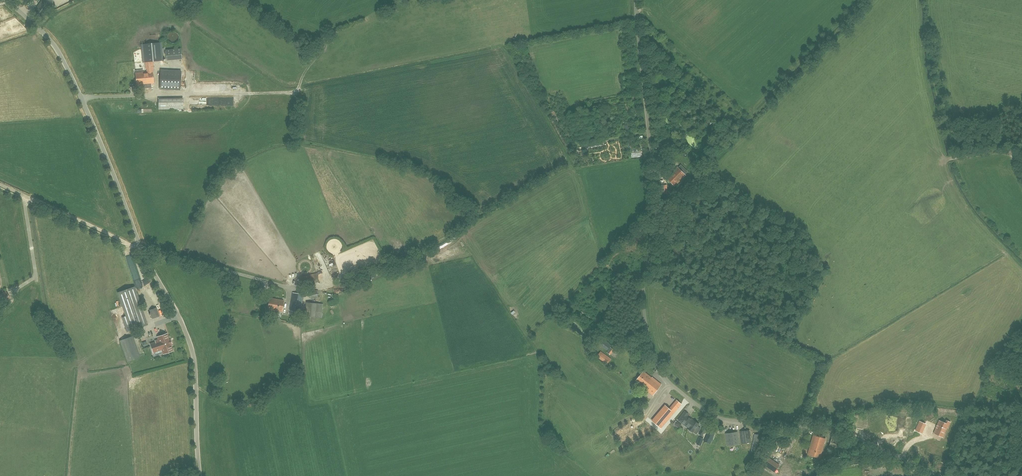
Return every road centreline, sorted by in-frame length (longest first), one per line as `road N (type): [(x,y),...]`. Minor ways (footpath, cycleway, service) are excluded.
road 1 (unclassified): [(942,475),(817,428),(723,420),(660,370),(644,300),(658,210),(636,0)]
road 2 (unclassified): [(140,247),(67,65),(55,43),(5,0)]
road 3 (unclassified): [(200,475),(193,353),(140,247)]
road 4 (track): [(140,247),(0,185)]
road 5 (unclassified): [(283,286),(140,247)]

